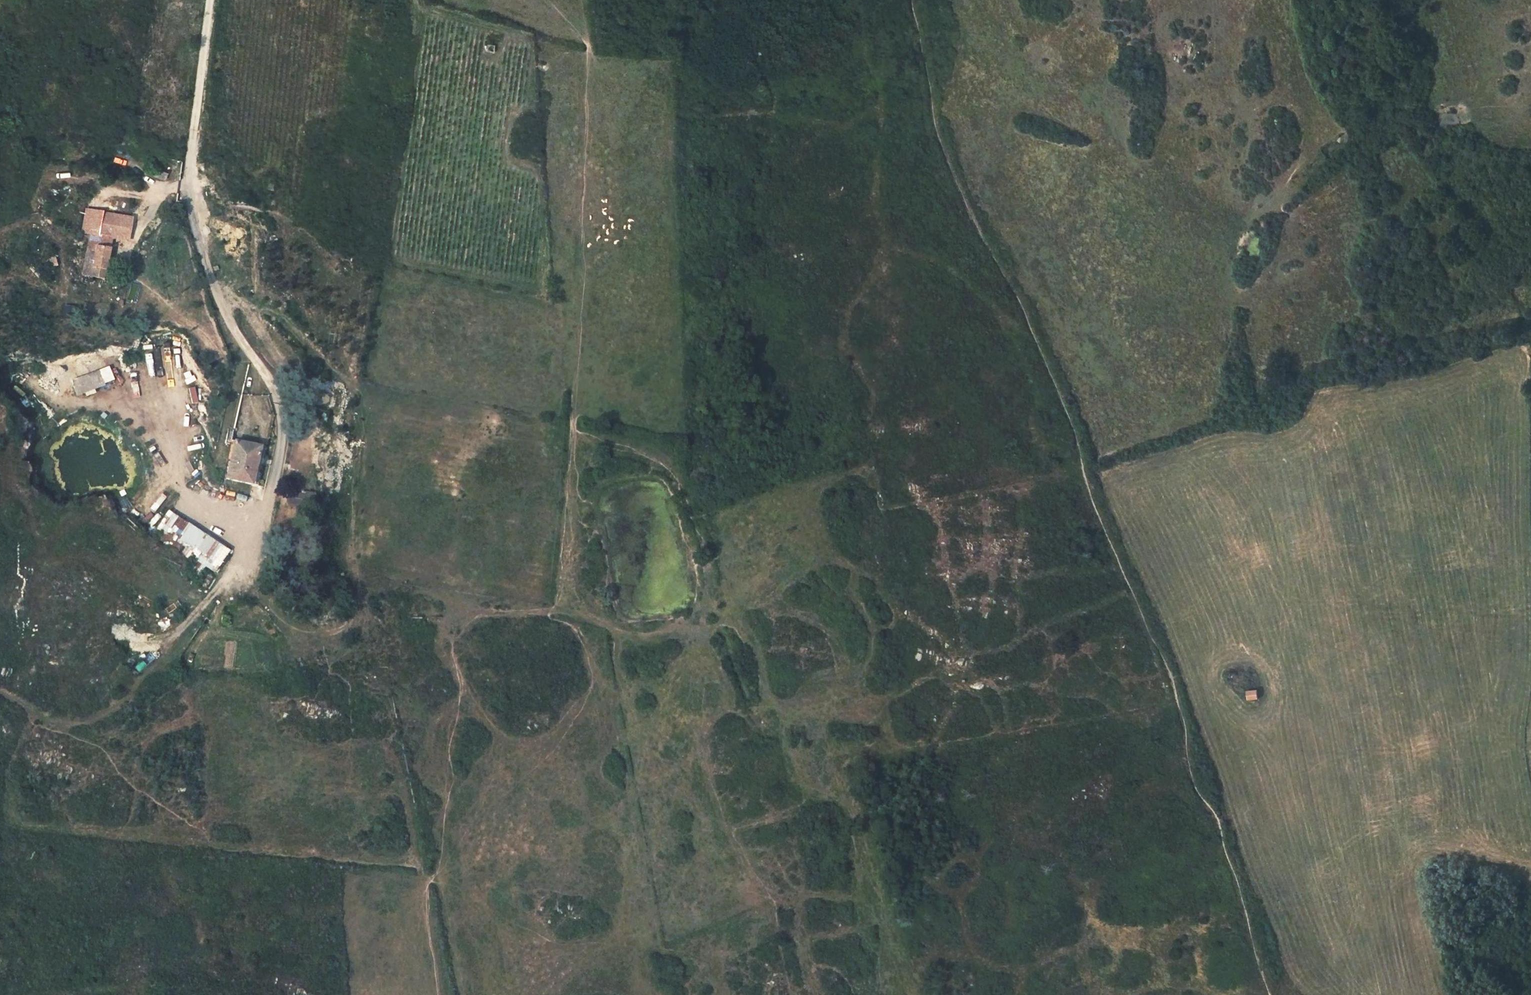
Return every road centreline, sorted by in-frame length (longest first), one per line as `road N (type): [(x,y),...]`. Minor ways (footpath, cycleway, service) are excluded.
road 1 (track): [(912,0),(940,142),(1074,425),(1090,500),(1168,672),(1270,994)]

